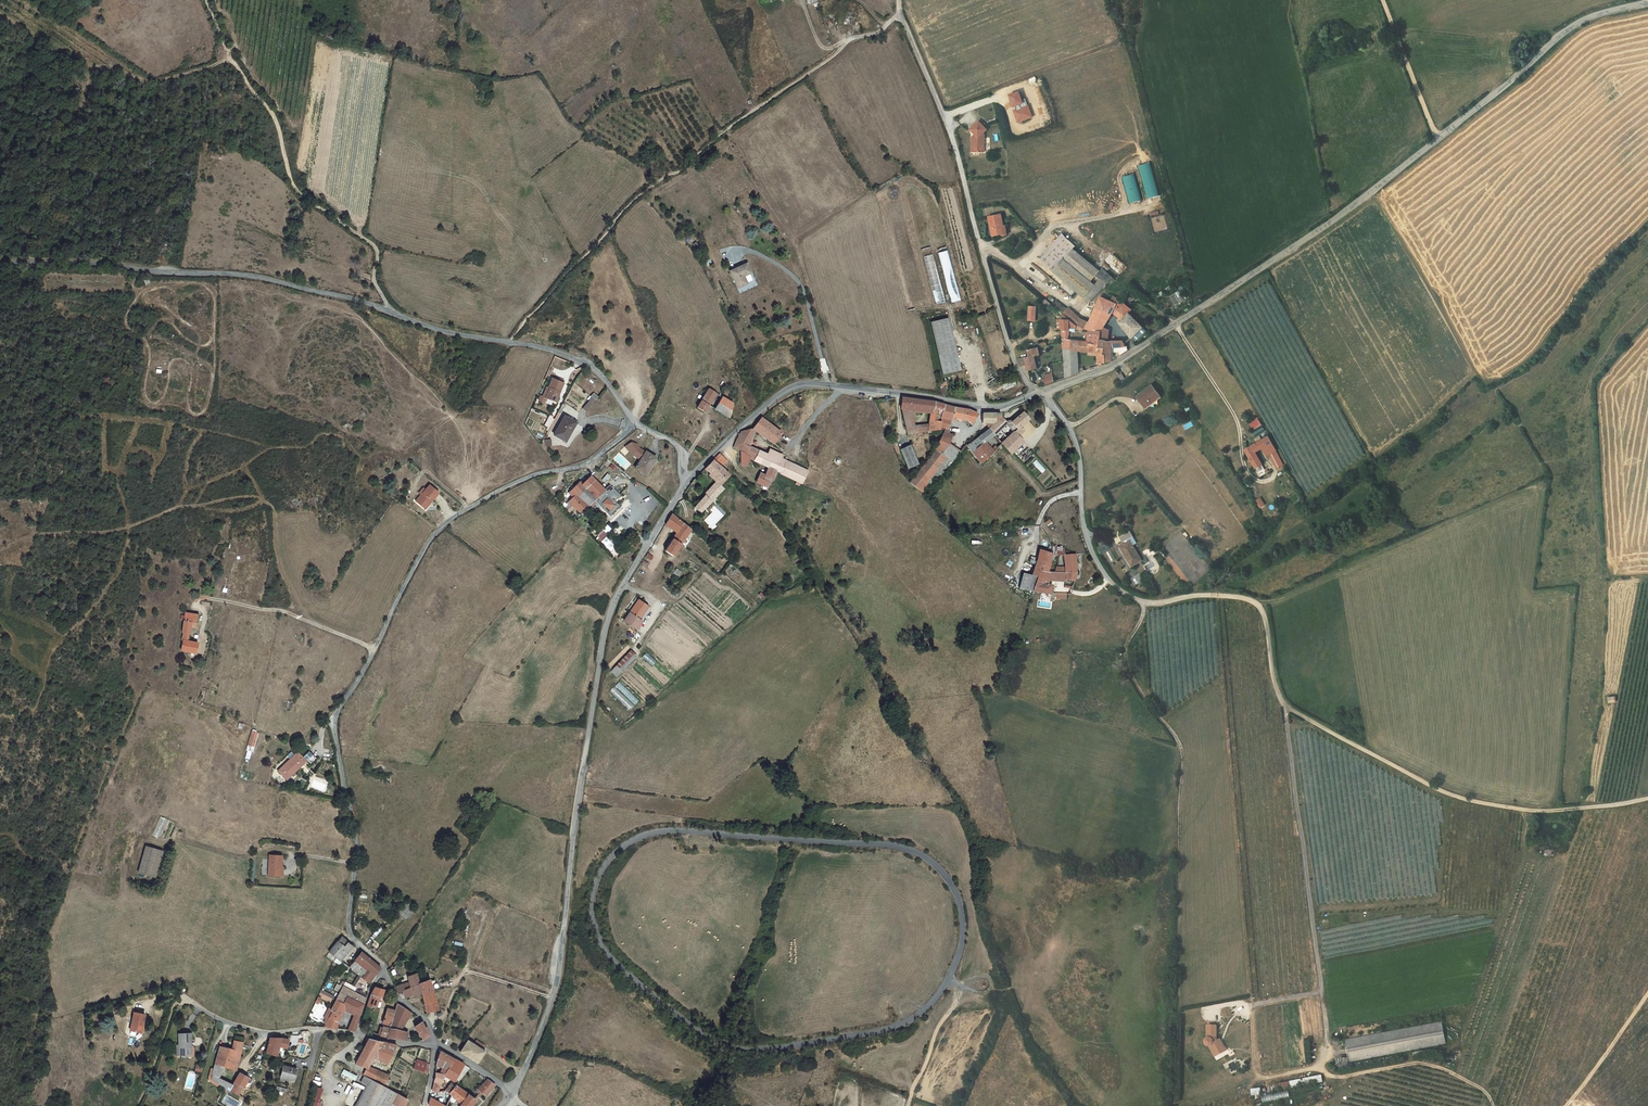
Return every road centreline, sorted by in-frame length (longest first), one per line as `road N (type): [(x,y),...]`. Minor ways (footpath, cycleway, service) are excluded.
road 1 (track): [(1139,601),(1144,611),(1126,661),(1183,755),(1177,1010),(1186,1018),(1322,992),(1284,705)]
road 2 (unclassified): [(1043,392),(1106,369),(1333,221),(1579,21),(1647,3)]
road 3 (residential): [(385,969),(349,925),(357,846),(335,728),(340,708),(438,531),(531,477),(585,465),(634,423)]
road 4 (unclassified): [(0,264),(220,274),(348,299),(448,333),(586,364),(634,423)]
road 5 (unclassified): [(514,1090),(560,973),(606,628),(686,481)]
road 6 (track): [(1147,602),(1200,595),(1259,605),(1284,705),(1433,790),(1529,811),(1647,799)]
road 7 (track): [(508,342),(640,193),(682,170),(851,39),(881,30),(899,16),(899,0)]
road 8 (residential): [(1034,396),(1004,339),(949,129),(899,16)]
road 9 (unclassified): [(686,481),(797,386),(980,407),(1034,396)]
road 10 (track): [(206,0),(226,53),(275,126),(298,193),(375,251),(375,283),(391,313)]
road 11 (track): [(293,615),(276,555),(275,509),(257,497),(177,508),(113,531),(36,534)]
road 12 (track): [(1492,1105),(1484,1090),(1422,1063),(1342,1076),(1311,1069),(1260,1076),(1247,1006)]
road 13 (unclassified): [(1043,392),(1079,452),(1089,547),(1121,591),(1147,602)]
road 14 (track): [(907,1105),(959,985),(980,992),(990,985),(966,980)]
road 15 (residential): [(358,1034),(266,1033),(181,998)]
road 16 (track): [(303,855),(278,848),(247,858),(176,839),(160,844)]
road 17 (track): [(1647,995),(1565,1105)]

